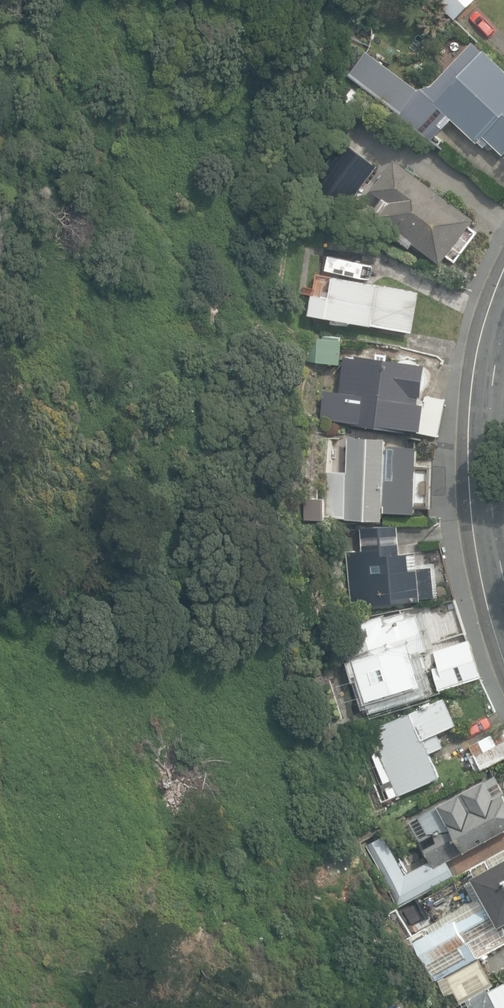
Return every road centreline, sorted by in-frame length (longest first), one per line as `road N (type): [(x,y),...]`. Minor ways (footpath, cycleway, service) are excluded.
road 1 (secondary): [(503,609),(483,453),(503,303)]

